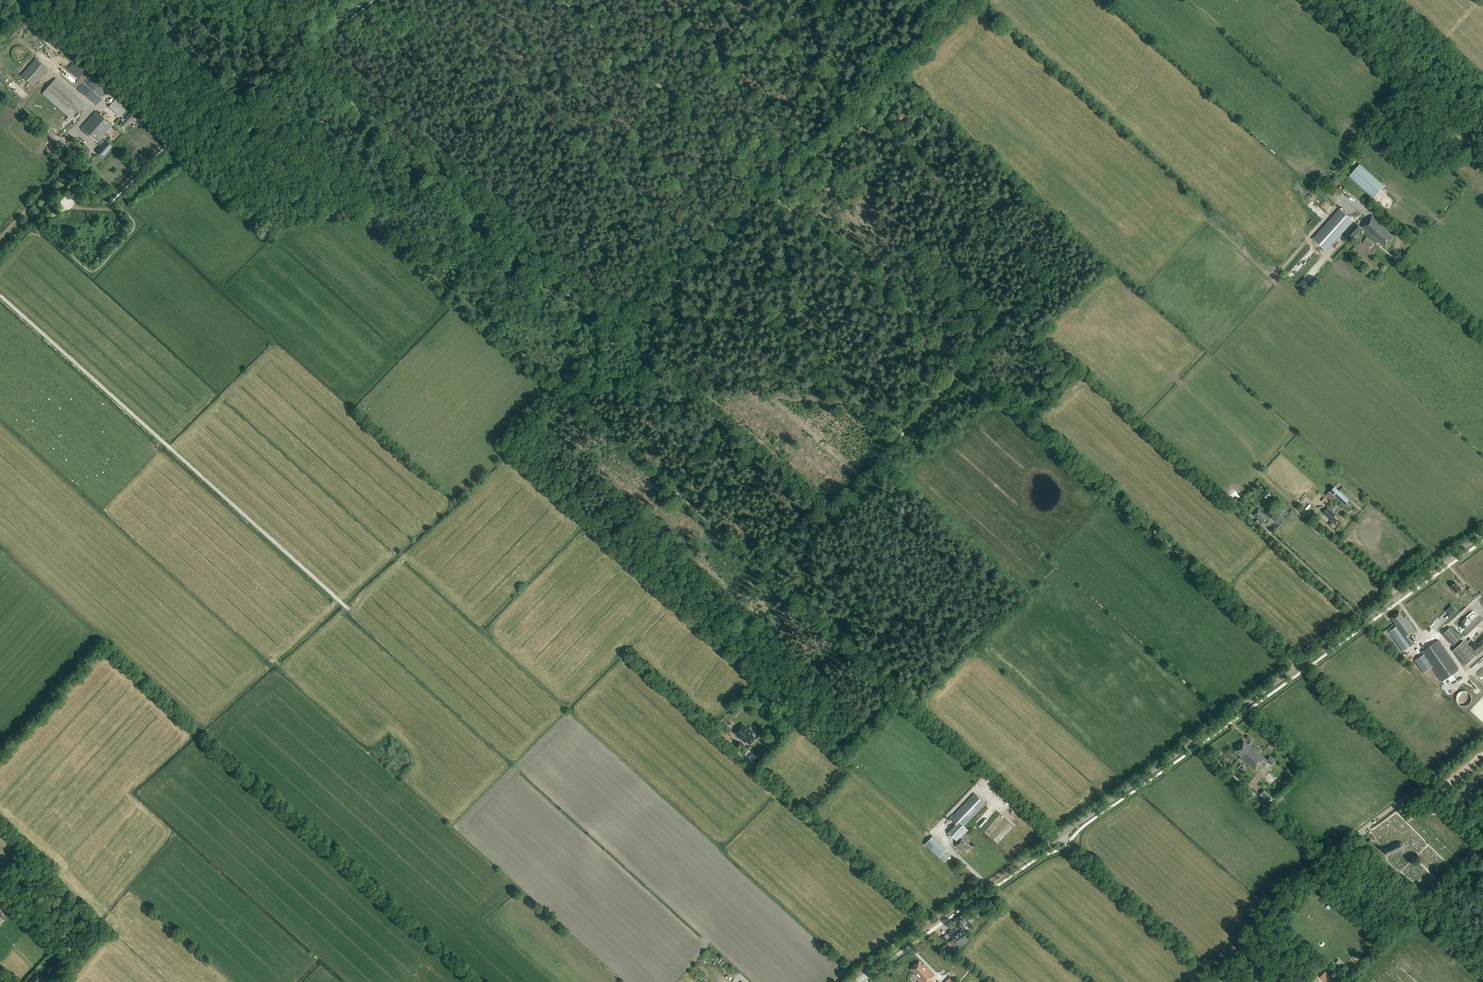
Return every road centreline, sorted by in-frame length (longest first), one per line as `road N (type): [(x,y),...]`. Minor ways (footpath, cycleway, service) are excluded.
road 1 (track): [(858,105),(773,188),(1302,664)]
road 2 (track): [(565,390),(773,188),(564,0)]
road 3 (track): [(349,610),(0,296)]
road 4 (track): [(73,173),(119,209),(184,159),(234,106),(292,80),(368,0)]
road 5 (tertiary): [(1058,836),(1302,664)]
road 6 (track): [(758,565),(969,370)]
road 7 (track): [(928,924),(728,744)]
road 8 (tertiary): [(847,981),(1058,836)]
road 9 (unclassified): [(1482,827),(1302,664)]
road 10 (track): [(1195,741),(1325,861),(1352,900),(1349,913)]
road 11 (tertiary): [(1302,664),(1482,533)]
road 12 (unclassified): [(1220,981),(1058,836)]
road 13 (track): [(970,0),(858,105)]

